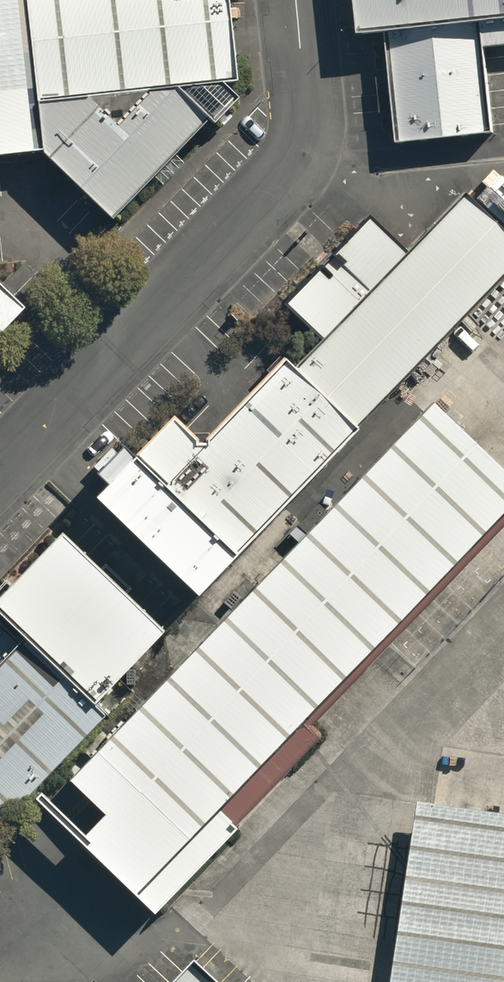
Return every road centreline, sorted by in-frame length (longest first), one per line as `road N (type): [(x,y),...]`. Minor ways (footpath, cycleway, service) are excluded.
road 1 (unclassified): [(0,470),(294,163),(305,104),(295,0)]

